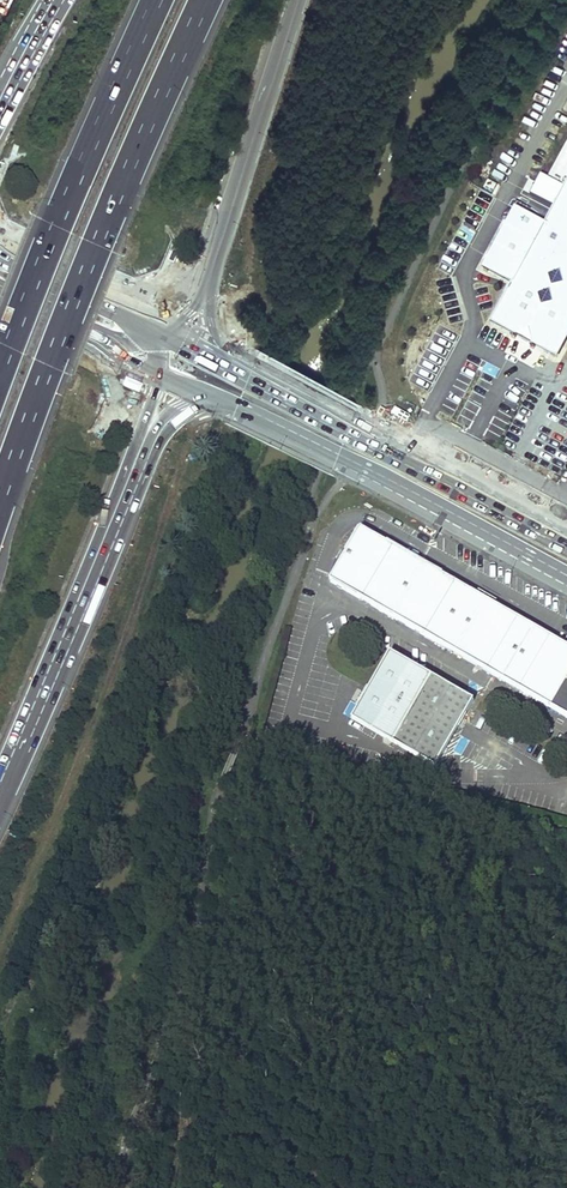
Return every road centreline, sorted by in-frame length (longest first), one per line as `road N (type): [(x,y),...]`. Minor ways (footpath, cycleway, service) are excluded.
road 1 (motorway): [(0,500),(96,248),(205,0)]
road 2 (motorway): [(156,0),(0,368)]
road 3 (primary): [(215,398),(566,577)]
road 4 (primary): [(566,543),(249,374)]
road 5 (motorway): [(208,276),(296,0)]
road 6 (motorway): [(81,606),(163,427),(215,398)]
road 7 (motorway): [(81,606),(161,375)]
road 8 (motorway): [(0,785),(81,606)]
road 9 (primary): [(0,294),(161,375)]
road 10 (motorway): [(0,294),(128,342),(162,330)]
road 11 (motorway): [(60,0),(0,120)]
road 12 (secondary): [(118,306),(0,244)]
road 13 (motorway): [(118,306),(0,260)]

